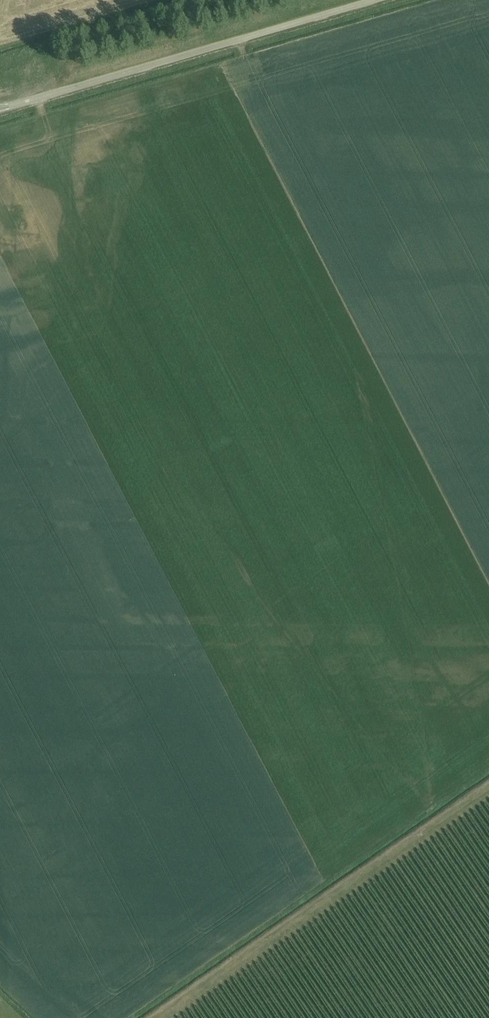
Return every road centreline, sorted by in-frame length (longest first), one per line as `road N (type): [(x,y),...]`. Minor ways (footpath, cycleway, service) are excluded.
road 1 (unclassified): [(0,108),(374,0)]

